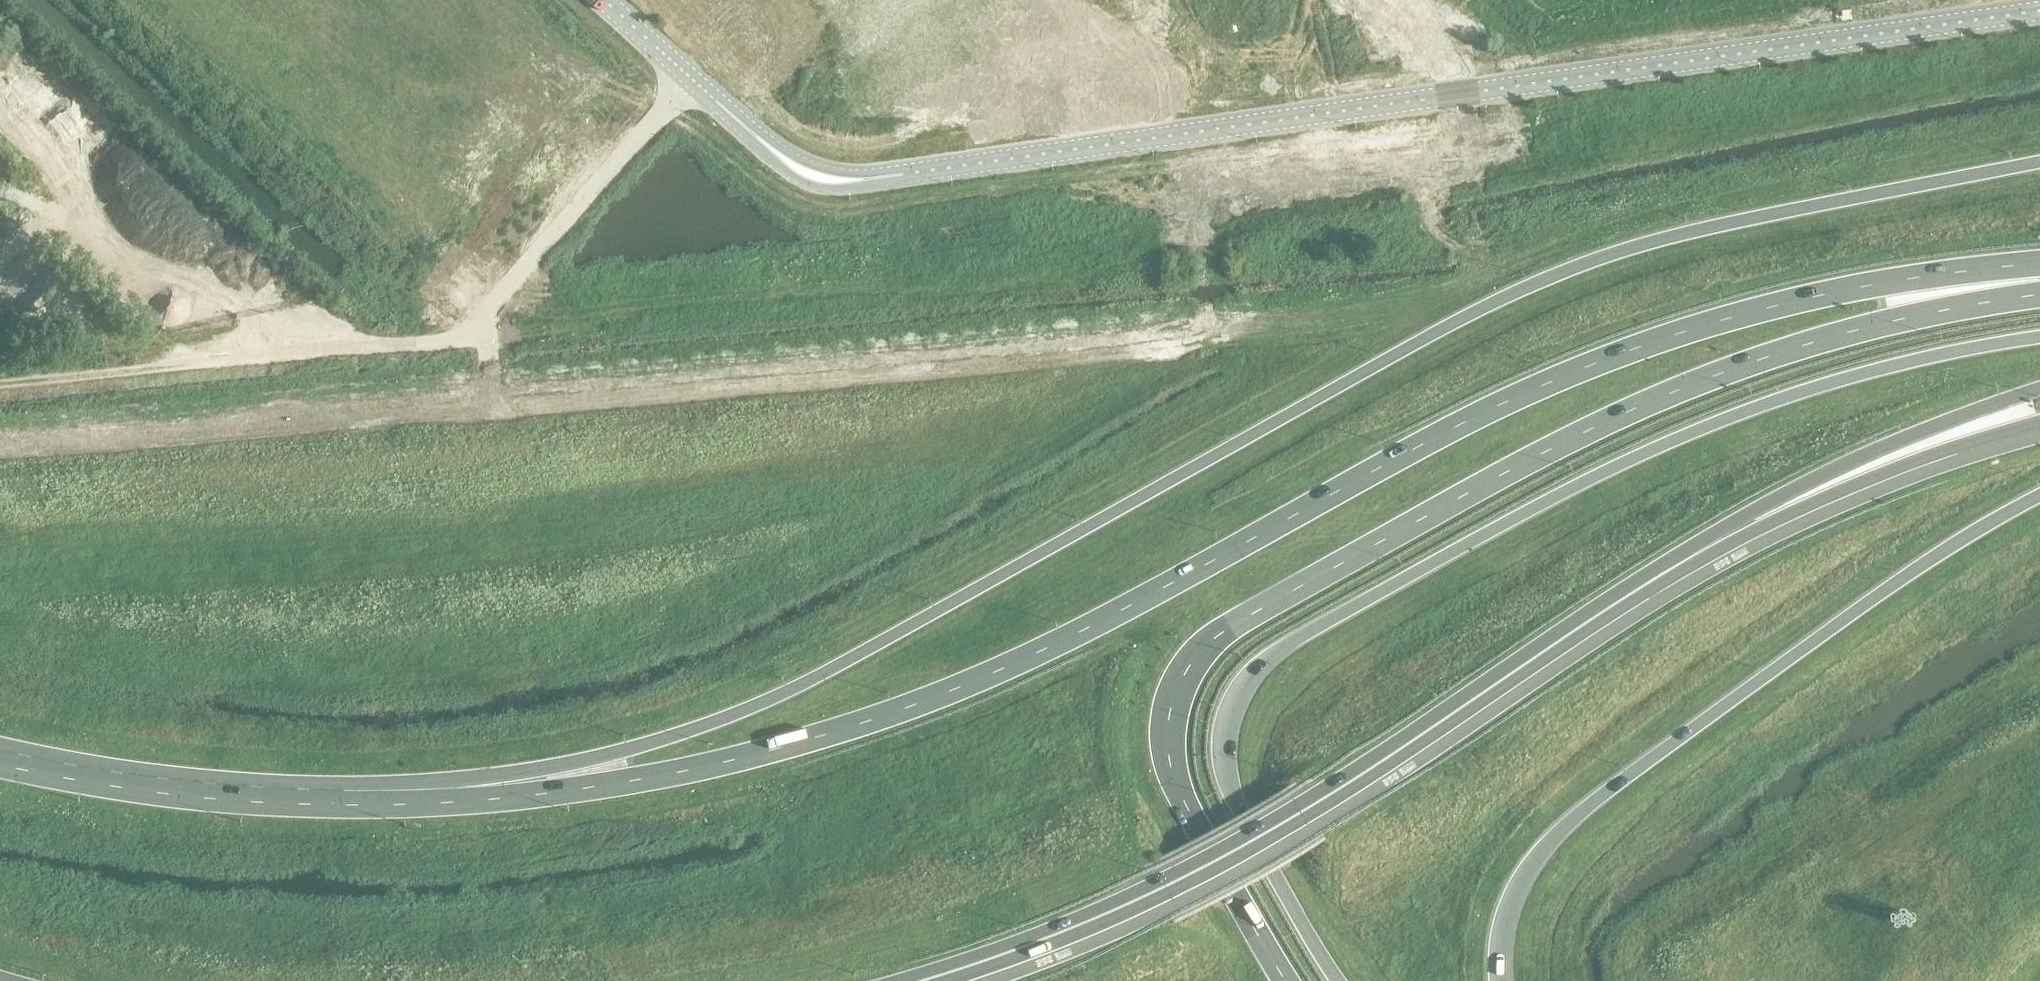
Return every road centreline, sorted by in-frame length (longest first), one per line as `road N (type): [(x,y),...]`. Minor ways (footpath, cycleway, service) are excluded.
road 1 (trunk): [(2039,160),(1678,234),(1567,268),(1445,326),(780,693),(637,746),(460,795)]
road 2 (trunk): [(2039,271),(1883,283),(1801,299),(1593,364),(1501,404),(1086,628),(852,727),(641,779),(460,795)]
road 3 (trunk): [(2039,287),(1892,321),(1621,412),(1214,637),(1171,701),(1167,750),(1191,819),(1284,980)]
road 4 (trunk): [(1339,980),(1229,785),(1226,721),(1252,672),(1298,638),(1660,446),(1828,383),(2039,336)]
road 5 (tertiary): [(885,176),(2039,12)]
road 6 (trunk): [(922,980),(1080,925),(1231,851),(1370,770),(1686,559)]
road 7 (track): [(692,79),(472,330),(0,383)]
road 8 (motorway): [(1502,980),(1504,924),(1519,878),(1591,801),(1993,516),(2039,494)]
road 9 (trunk): [(460,795),(245,794),(0,757)]
road 10 (motorway): [(1686,559),(1894,438),(2039,387)]
road 11 (motorway): [(1686,559),(1908,463),(2039,424)]
road 12 (tertiary): [(604,0),(756,137)]
road 13 (tertiary): [(756,137),(773,160),(813,185),(845,188),(885,176)]
road 14 (tertiary): [(885,176),(816,165),(756,137)]

